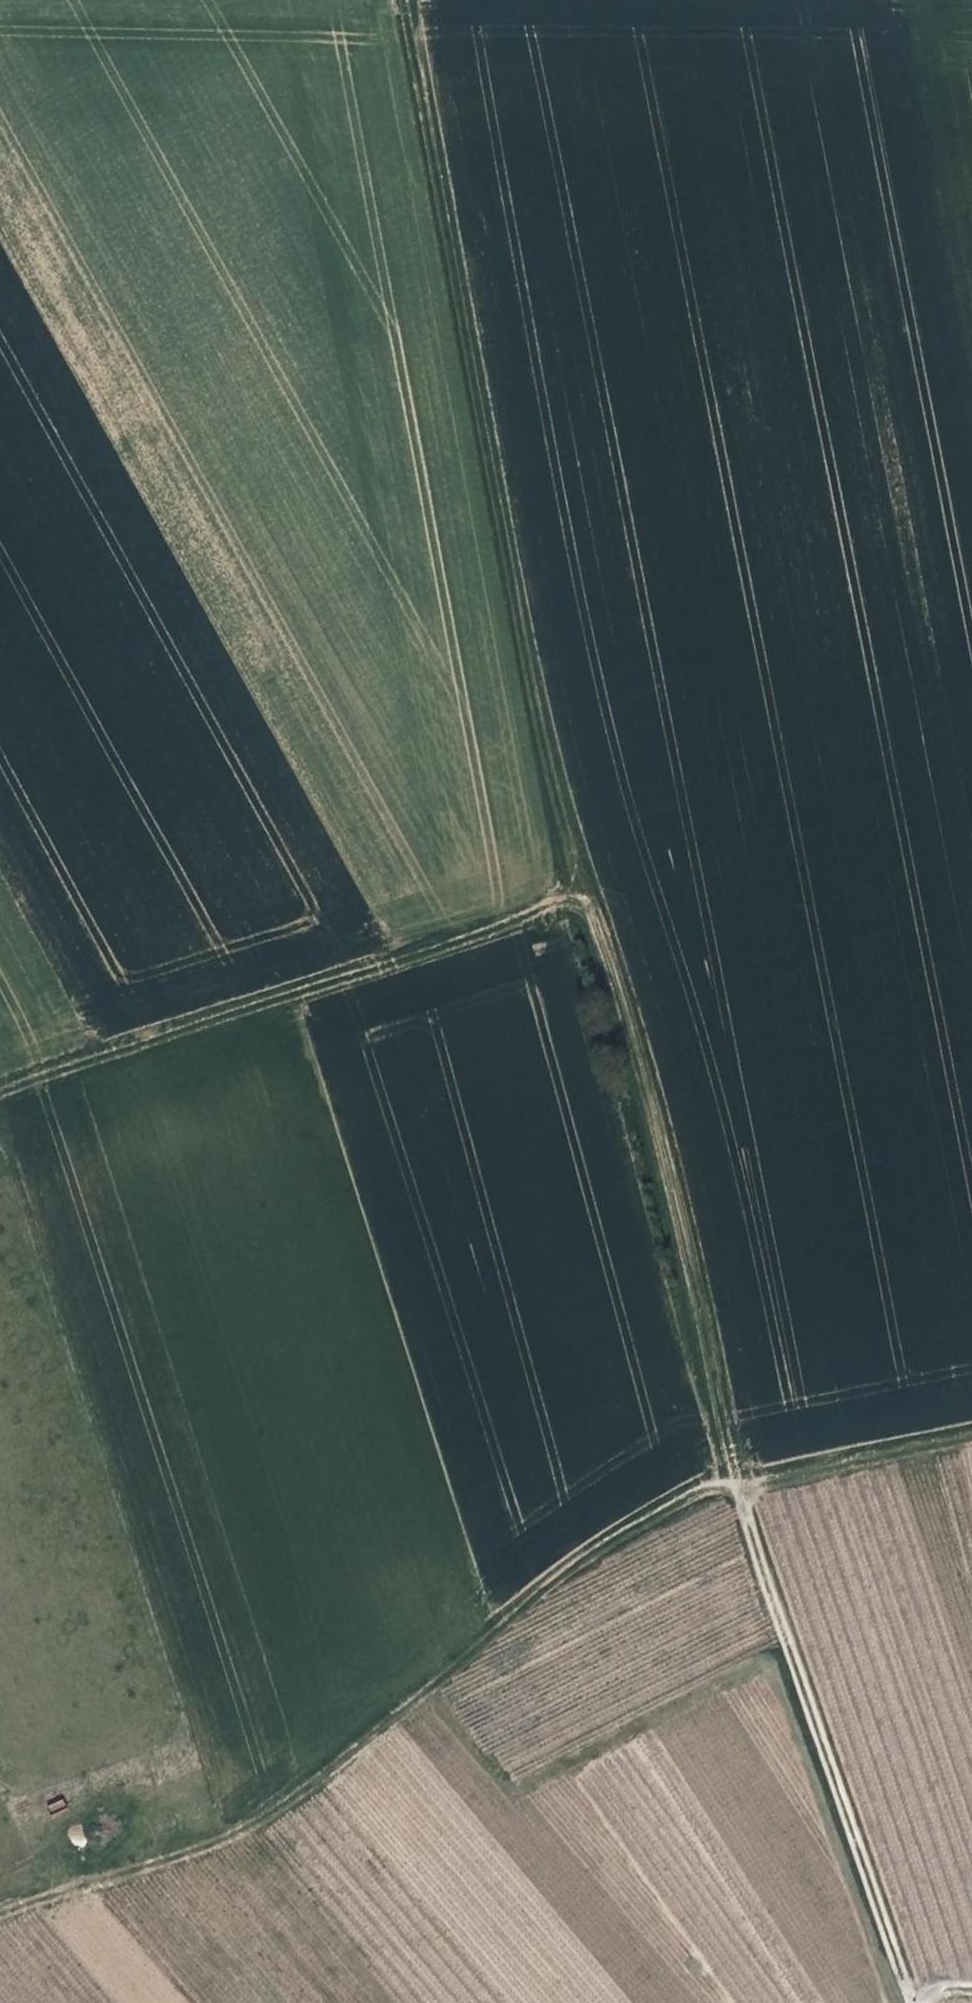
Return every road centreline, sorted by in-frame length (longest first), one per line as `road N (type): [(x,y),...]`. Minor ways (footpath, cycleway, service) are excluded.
road 1 (track): [(406,0),(483,426),(584,887),(741,1481),(916,2002)]
road 2 (track): [(741,1481),(629,1538),(306,1780),(139,1864),(0,1913)]
road 3 (track): [(0,1091),(584,887)]

